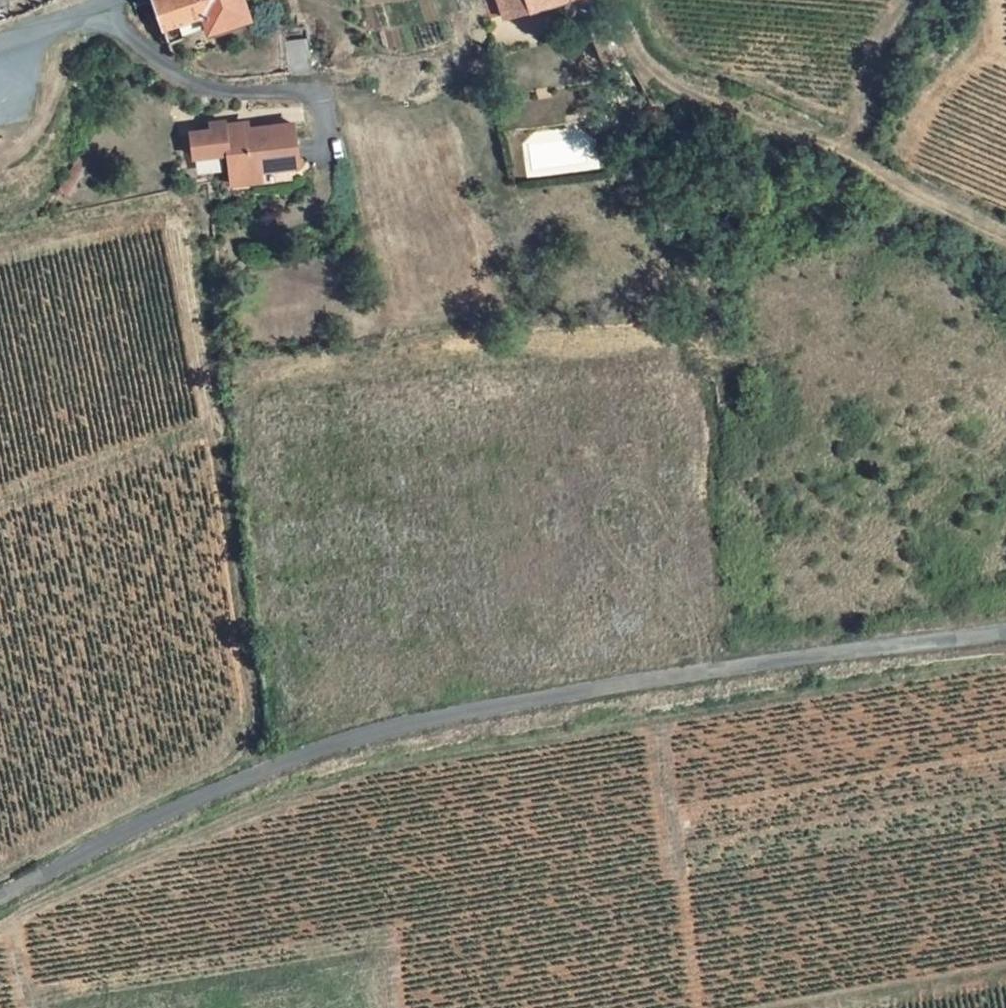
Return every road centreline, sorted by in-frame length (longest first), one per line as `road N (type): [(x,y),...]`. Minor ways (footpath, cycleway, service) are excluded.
road 1 (unclassified): [(1005,632),(702,670),(317,748),(0,892)]
road 2 (track): [(616,0),(629,38),(693,96),(866,158),(916,191),(1005,231)]
road 3 (unclassified): [(0,38),(124,0)]

